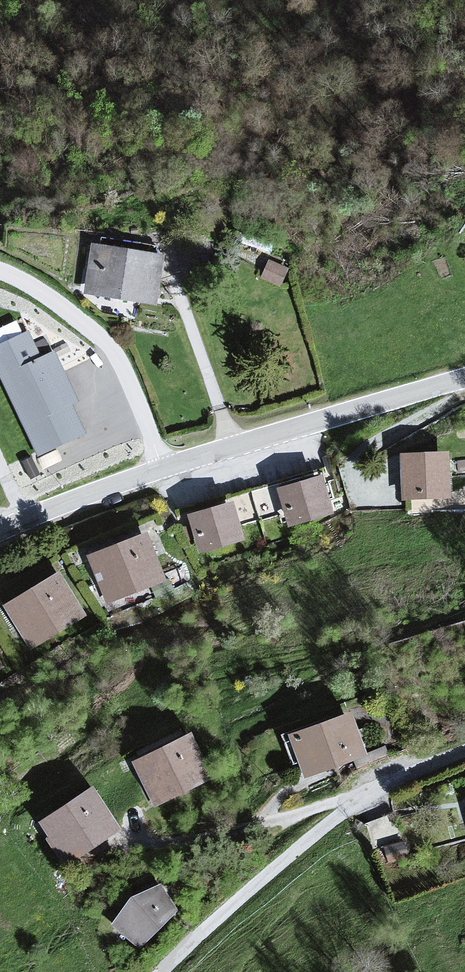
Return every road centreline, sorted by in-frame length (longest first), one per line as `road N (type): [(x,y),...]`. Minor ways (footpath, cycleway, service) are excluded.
road 1 (residential): [(464,758),(368,798),(165,971)]
road 2 (tertiary): [(464,378),(164,469)]
road 3 (unclassified): [(164,469),(128,367),(105,334),(0,273)]
road 4 (tertiary): [(164,469),(0,531)]

